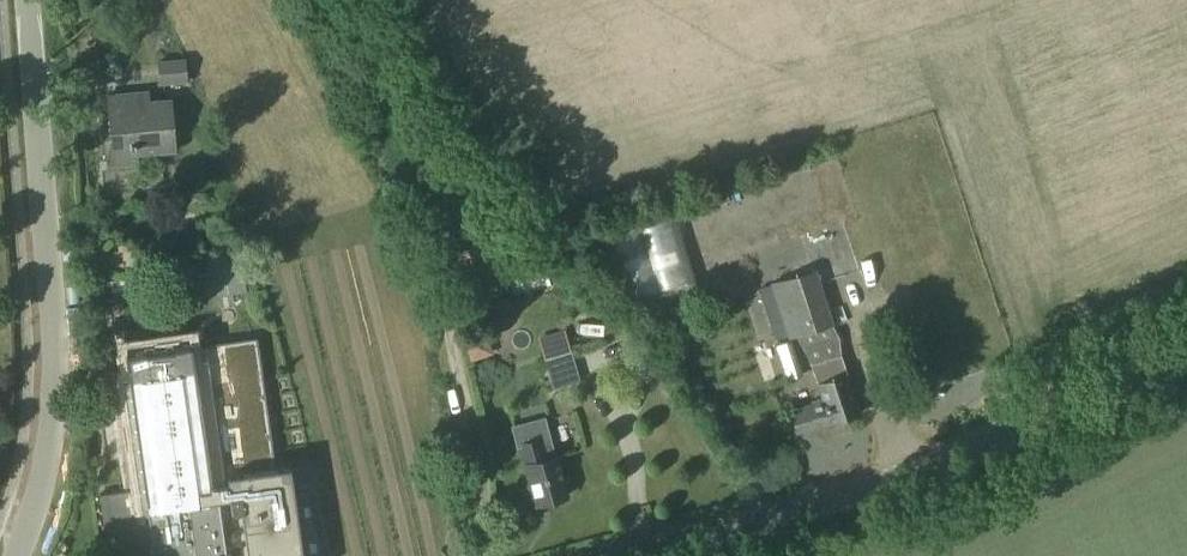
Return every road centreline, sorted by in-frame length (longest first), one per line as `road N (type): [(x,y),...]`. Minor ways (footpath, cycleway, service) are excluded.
road 1 (unclassified): [(1186,359),(1017,445),(626,555)]
road 2 (track): [(478,555),(479,476),(420,173),(342,0)]
road 3 (unclassified): [(17,555),(49,441),(52,397),(27,0)]

